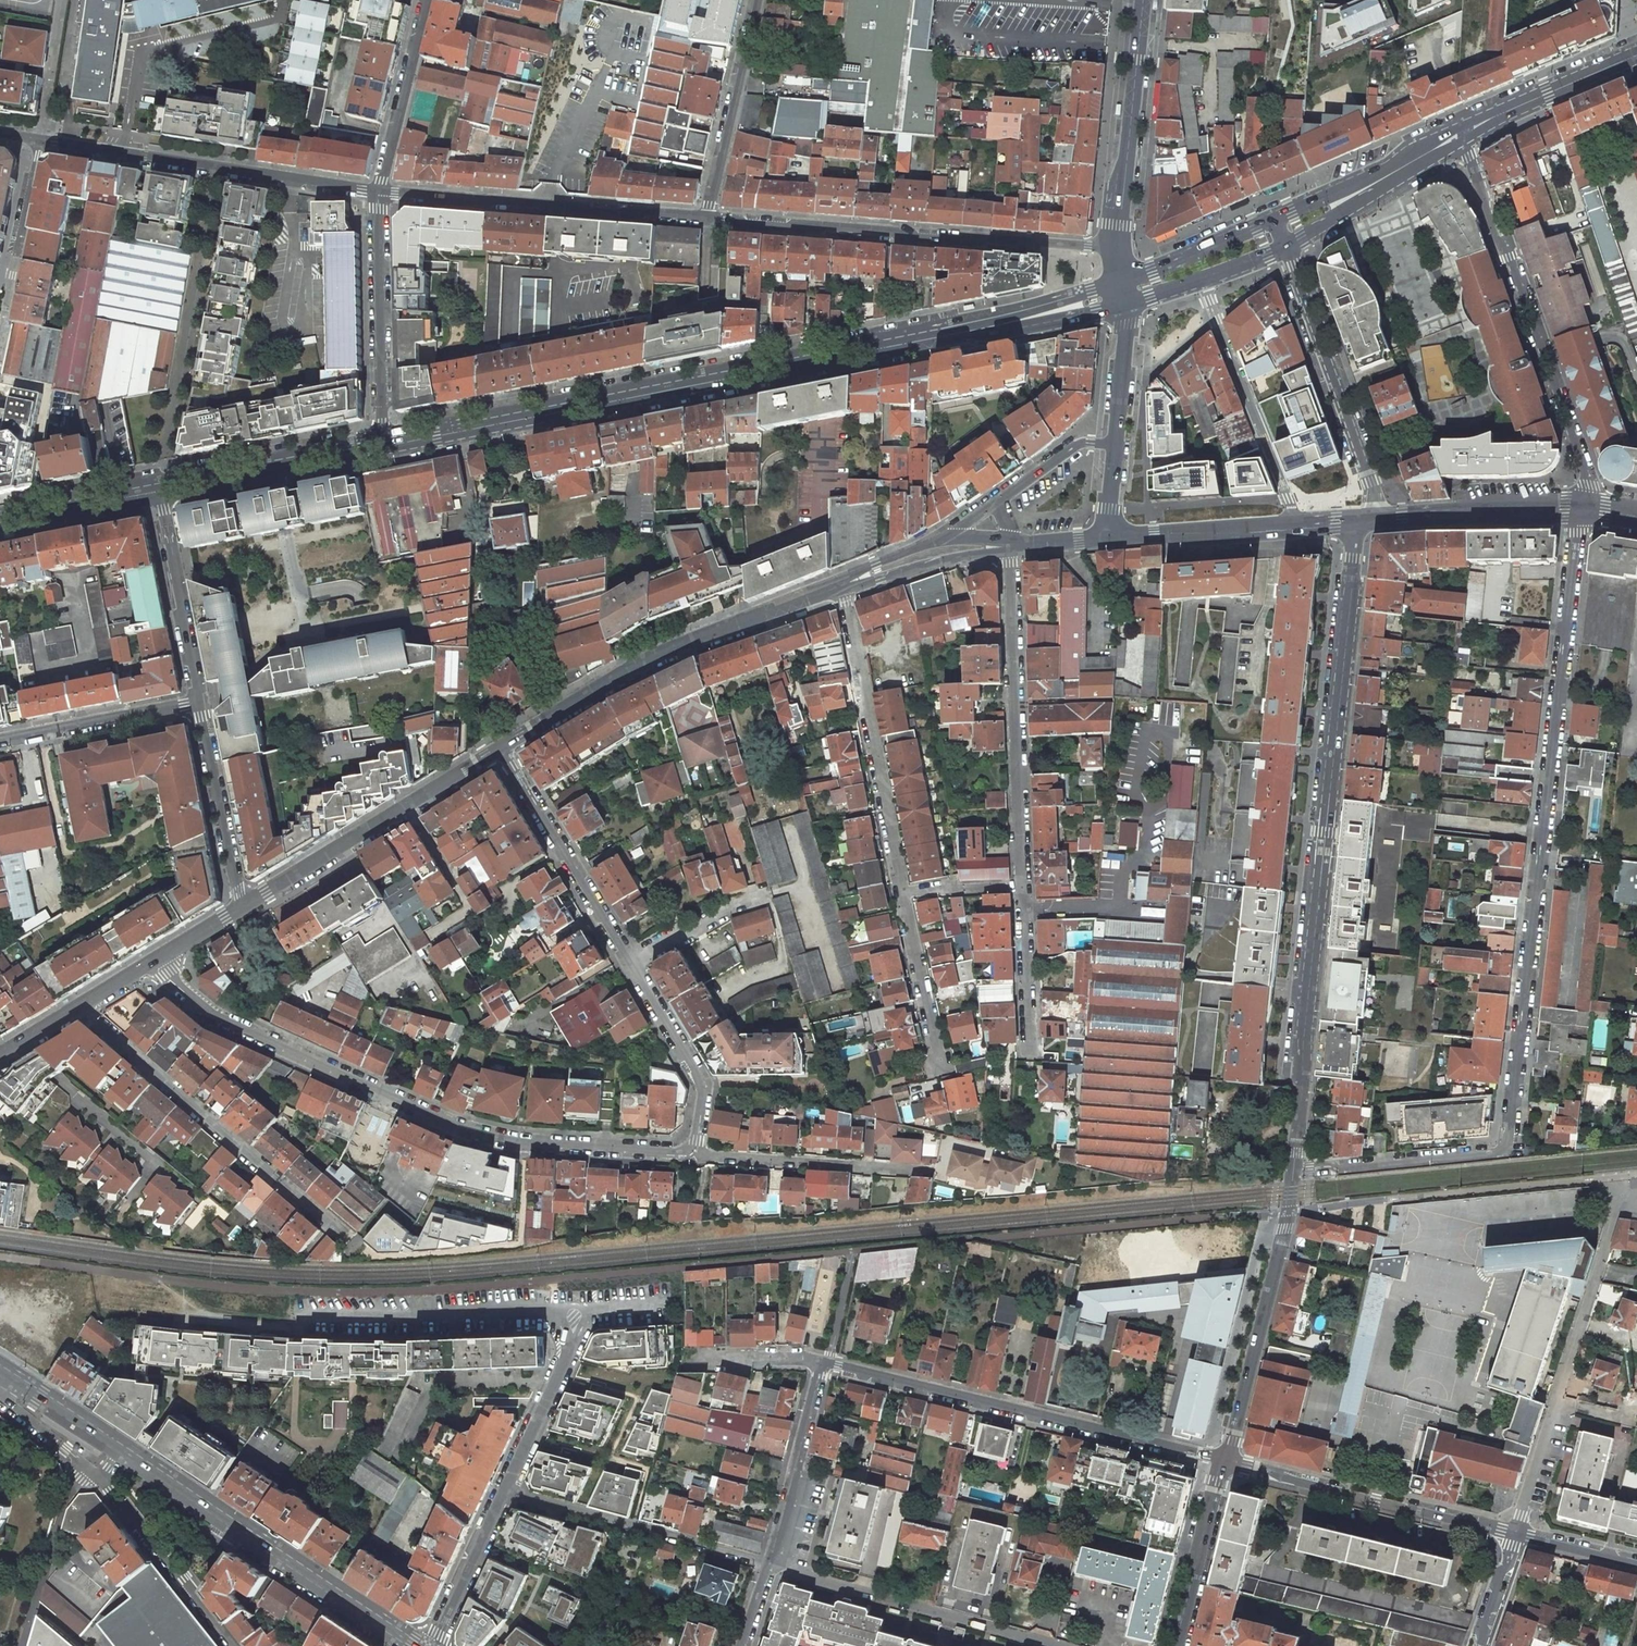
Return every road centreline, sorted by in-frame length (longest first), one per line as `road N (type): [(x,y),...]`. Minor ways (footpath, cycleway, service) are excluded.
road 1 (secondary): [(1119,286),(382,435)]
road 2 (tertiary): [(1293,1167),(1353,509)]
road 3 (residential): [(694,1156),(528,1144),(443,1122),(214,1014),(156,960)]
road 4 (residential): [(1519,1041),(1584,502)]
road 5 (residential): [(1029,1056),(1010,545)]
road 6 (residential): [(1225,1460),(825,1362)]
road 7 (residential): [(1114,247),(706,217)]
road 8 (residential): [(1461,131),(1581,455),(1584,502)]
road 9 (residential): [(379,192),(0,134)]
road 10 (secondary): [(502,748),(693,641),(842,585)]
road 11 (residential): [(349,1240),(79,1006)]
road 12 (secondary): [(123,1454),(408,1645)]
road 13 (residential): [(1516,1532),(1616,1211)]
road 14 (residential): [(706,217),(379,192)]
road 15 (residential): [(1519,1041),(1504,1148),(1293,1167)]
road 16 (residential): [(901,893),(842,585)]
road 17 (residential): [(770,1564),(1060,1645)]
road 18 (tertiary): [(1225,1460),(1293,1167)]
road 19 (residential): [(1516,1532),(1225,1460)]
road 20 (tertiary): [(1285,245),(1373,507)]
road 21 (residential): [(505,1491),(770,1564)]
road 22 (residential): [(1293,515),(1203,278)]
road 23 (residential): [(502,748),(630,965)]
road 24 (tertiary): [(1114,247),(1143,0)]
road 25 (residential): [(382,435),(379,192)]
road 26 (residential): [(931,1173),(694,1156)]
road 27 (secondary): [(1121,529),(1136,323),(1124,302)]
road 28 (secondary): [(382,435),(158,479)]
road 29 (residential): [(199,701),(158,479)]
road 30 (residential): [(755,0),(706,217)]
road 31 (residential): [(236,1645),(100,1478)]
road 32 (residential): [(630,965),(702,1083),(694,1156)]
road 33 (residential): [(241,908),(199,701)]
road 34 (secondary): [(1584,502),(1373,507)]
road 35 (secondary): [(1285,245),(1461,131)]
road 36 (residential): [(825,1362),(770,1564)]
road 37 (secondary): [(1461,131),(1273,219)]
road 38 (residential): [(0,741),(199,701)]
road 39 (residential): [(379,192),(427,0)]
road 40 (secondary): [(241,908),(409,804)]
road 41 (tertiary): [(1175,1645),(1225,1460)]
road 42 (secondary): [(1461,131),(1636,54)]
road 43 (residential): [(901,893),(941,1074)]
road 44 (secondary): [(1293,515),(1121,529)]
road 45 (residential): [(505,1491),(433,1645)]
road 46 (secondary): [(1273,219),(1119,286)]
road 47 (residential): [(409,804),(469,907),(431,934)]
road 48 (secondary): [(158,479),(0,510)]
road 49 (residential): [(630,965),(704,919),(772,894)]
road 50 (residential): [(570,1346),(505,1491)]
road 51 (secondary): [(0,1375),(123,1454)]
road 52 (residential): [(825,1362),(687,1358)]
road 53 (residential): [(0,1390),(100,1478)]
road 54 (residential): [(1636,1562),(1516,1532)]

